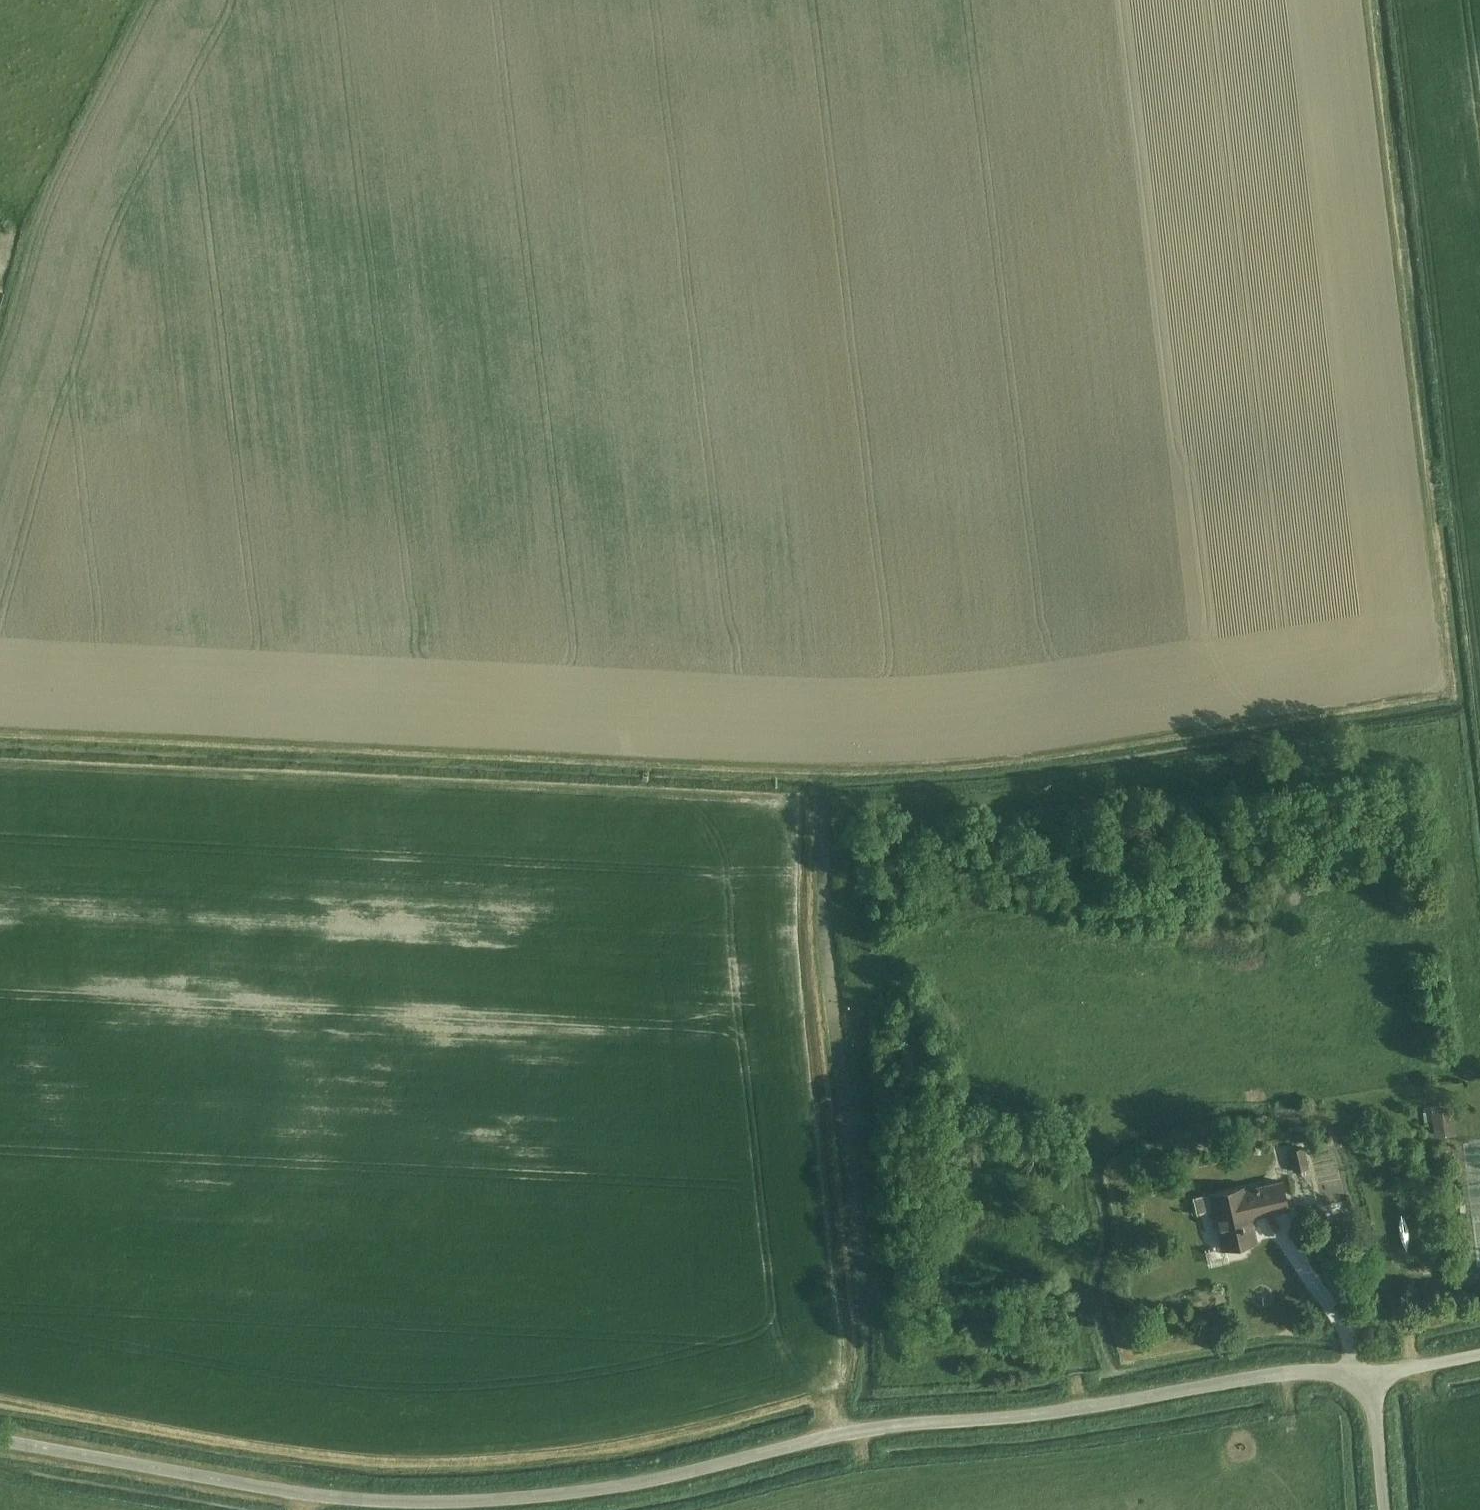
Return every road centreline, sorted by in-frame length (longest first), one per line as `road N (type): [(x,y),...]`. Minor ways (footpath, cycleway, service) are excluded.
road 1 (unclassified): [(1383,1509),(1374,1372),(1263,1378),(1073,1410),(870,1430),(681,1474),(470,1505),(320,1497),(0,1441)]

